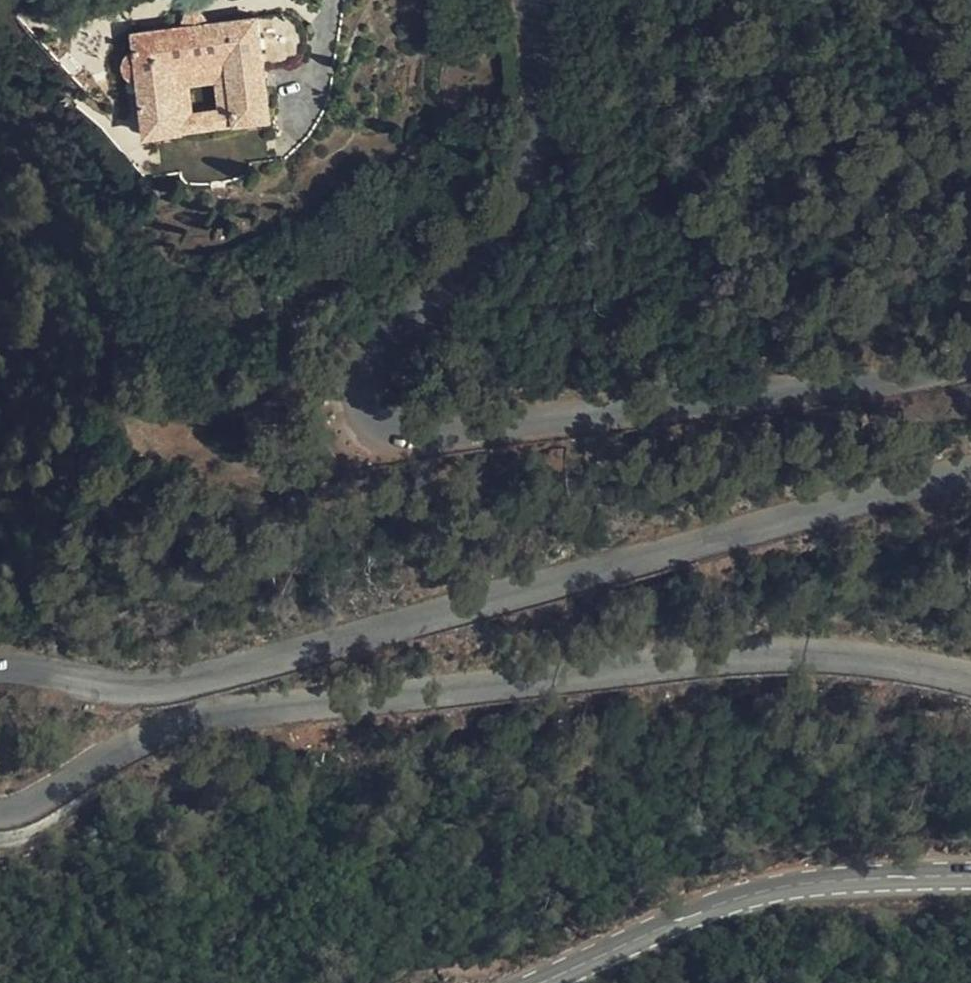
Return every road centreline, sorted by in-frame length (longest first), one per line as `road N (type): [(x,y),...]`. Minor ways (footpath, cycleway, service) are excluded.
road 1 (tertiary): [(527,0),(538,128),(533,173),(514,212),(385,369),(373,413),(381,433),(433,438),(951,370),(970,359)]
road 2 (tertiary): [(970,471),(214,689),(134,692),(56,672),(0,673)]
road 3 (tertiary): [(0,806),(37,806),(142,748),(220,717),(426,707),(745,668),(924,674),(970,686)]
road 4 (track): [(381,433),(336,451),(220,463),(123,392),(0,126)]
road 5 (secondary): [(970,872),(887,869),(763,884),(520,982)]

